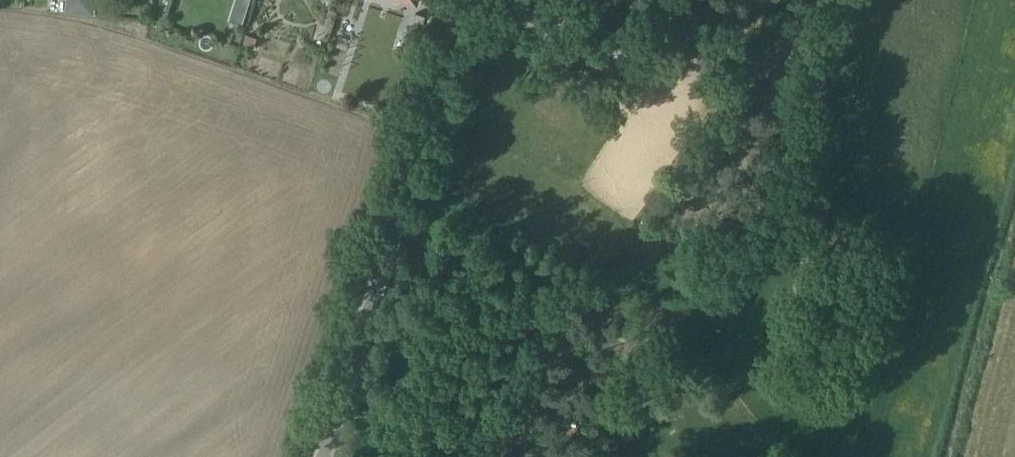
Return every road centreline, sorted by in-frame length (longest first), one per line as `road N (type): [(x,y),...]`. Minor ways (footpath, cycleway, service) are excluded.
road 1 (unclassified): [(332,456),(472,0)]

